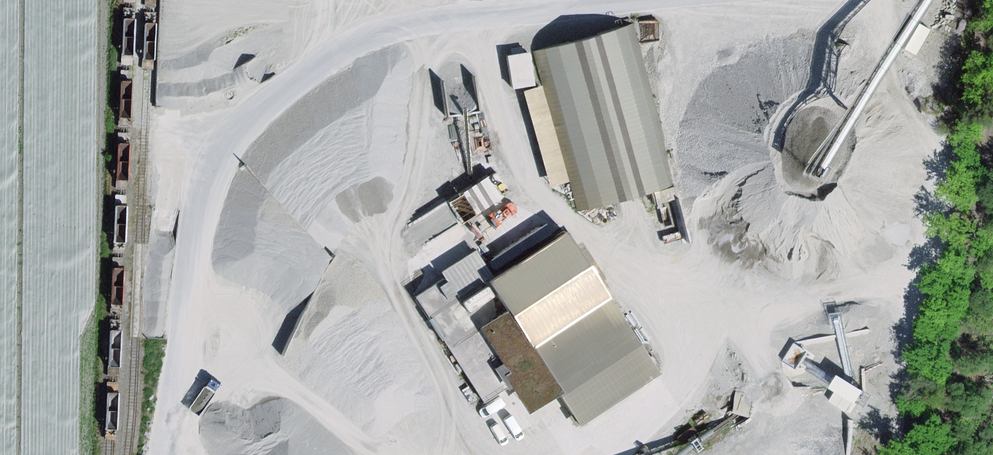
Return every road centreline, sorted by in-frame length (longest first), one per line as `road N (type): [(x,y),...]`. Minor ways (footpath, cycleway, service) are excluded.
road 1 (unclassified): [(157,454),(208,181),(246,119),(313,69),(399,31),(649,0)]

